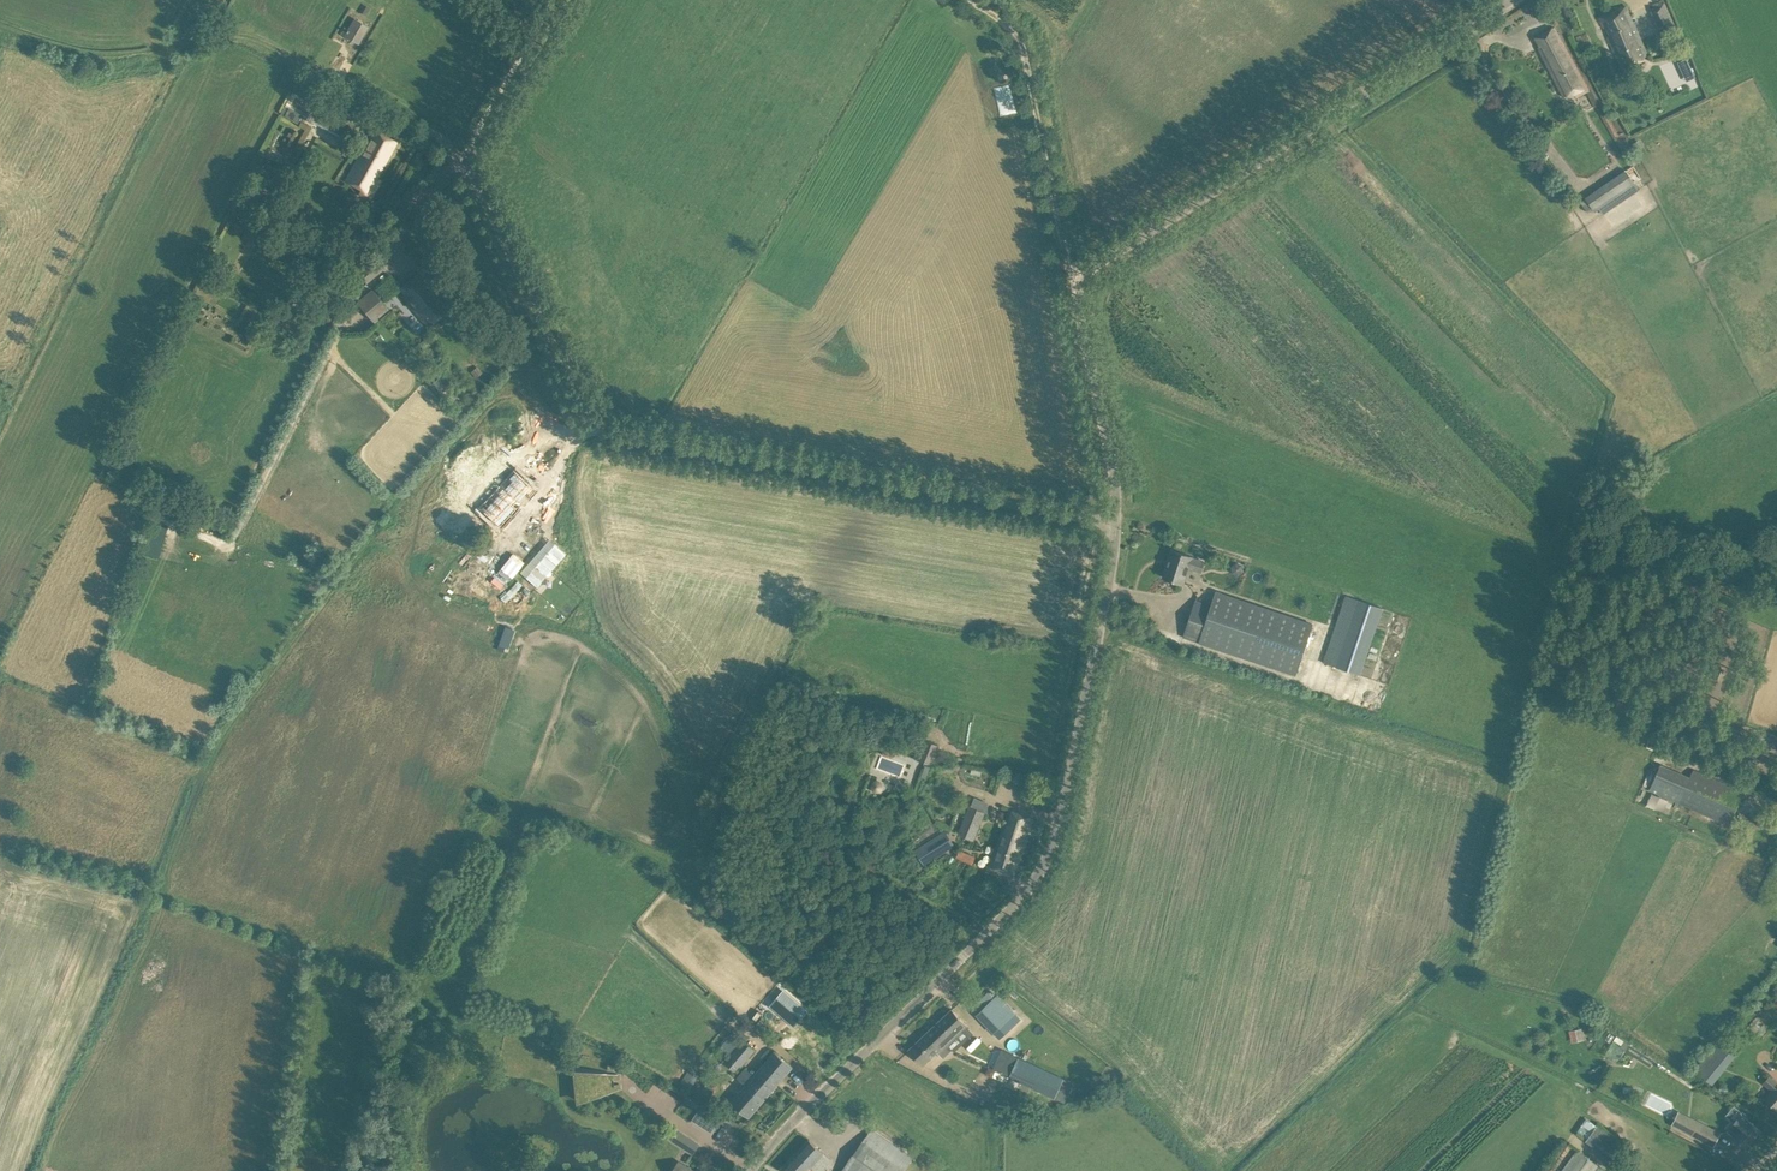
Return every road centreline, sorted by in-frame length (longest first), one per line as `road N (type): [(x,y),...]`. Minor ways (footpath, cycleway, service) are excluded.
road 1 (unclassified): [(1116,521),(611,427),(584,395),(481,176),(465,158),(266,43),(240,32),(218,37)]
road 2 (unclassified): [(753,1170),(790,1124),(1045,868),(1116,521)]
road 3 (unclassified): [(1116,521),(1080,317),(1088,274),(1510,0)]
road 4 (track): [(973,0),(1018,44),(1068,275),(1082,293)]

